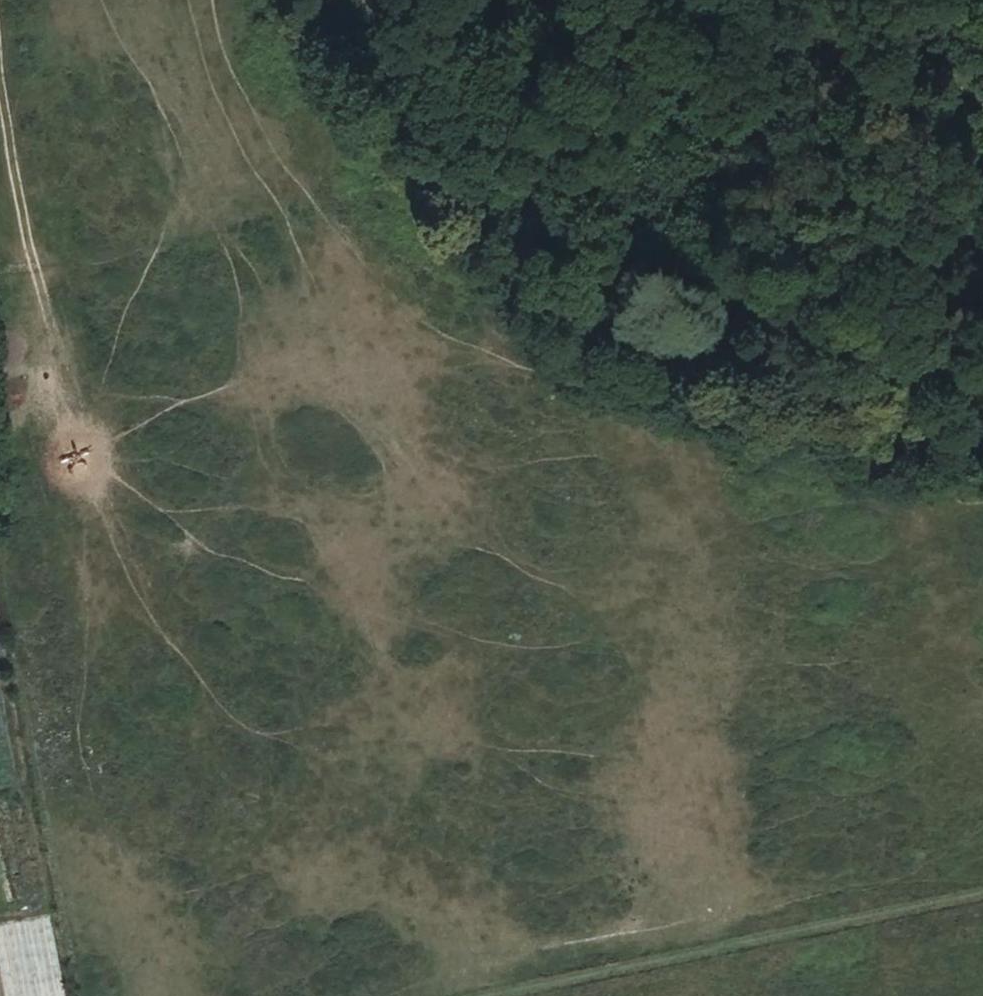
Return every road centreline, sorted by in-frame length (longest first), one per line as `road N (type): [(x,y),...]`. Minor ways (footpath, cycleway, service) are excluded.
road 1 (track): [(0,92),(27,235),(83,433)]

